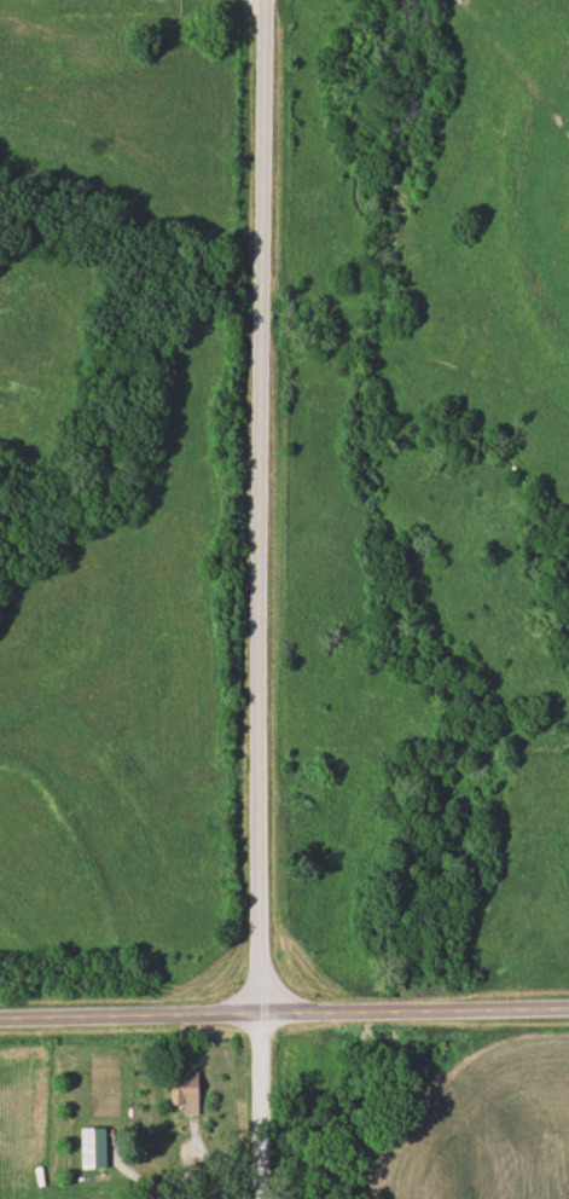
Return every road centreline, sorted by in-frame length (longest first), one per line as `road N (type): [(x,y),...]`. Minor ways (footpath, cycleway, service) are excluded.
road 1 (residential): [(262,1008),(267,0)]
road 2 (secondary): [(0,1015),(568,1010)]
road 3 (residential): [(261,1198),(262,1008)]

